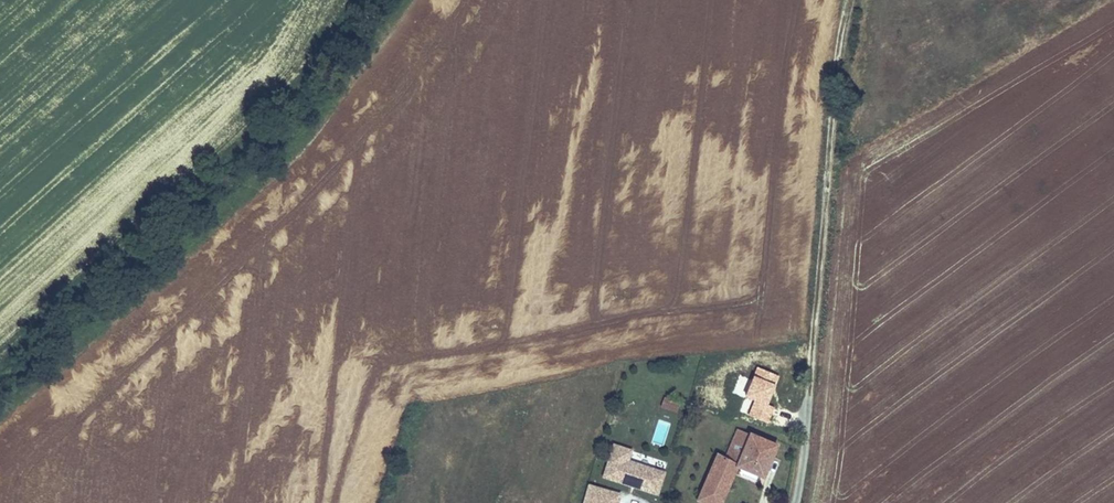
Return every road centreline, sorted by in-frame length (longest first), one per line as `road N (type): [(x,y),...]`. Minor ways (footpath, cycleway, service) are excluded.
road 1 (track): [(796,502),(809,440),(834,54),(849,0)]
road 2 (track): [(345,0),(283,90),(188,189),(0,356)]

